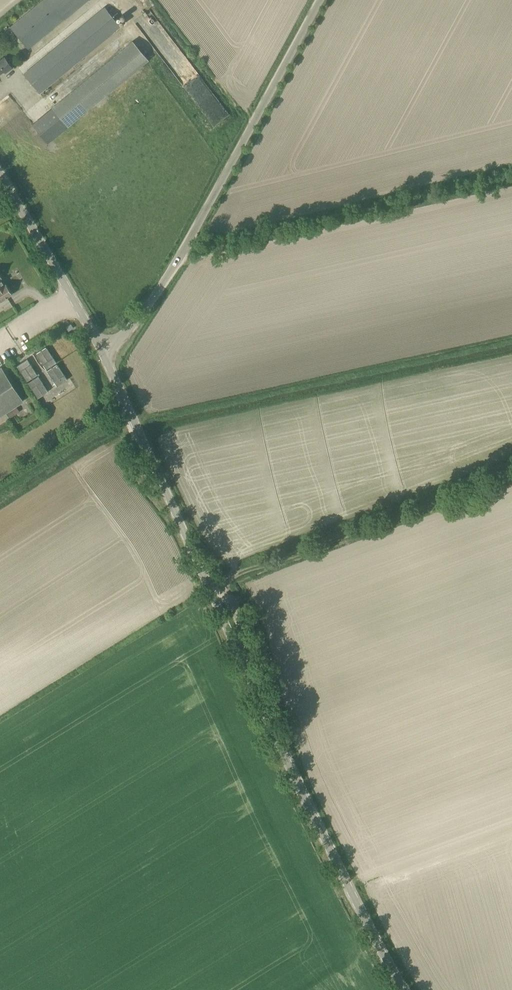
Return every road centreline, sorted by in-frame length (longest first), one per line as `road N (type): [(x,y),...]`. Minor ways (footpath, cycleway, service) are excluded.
road 1 (unclassified): [(404,989),(292,780),(101,348)]
road 2 (unclassified): [(101,348),(143,314),(191,238),(321,0)]
road 3 (track): [(191,238),(511,164)]
road 4 (track): [(511,471),(210,587)]
road 5 (unclassified): [(101,348),(0,178)]

